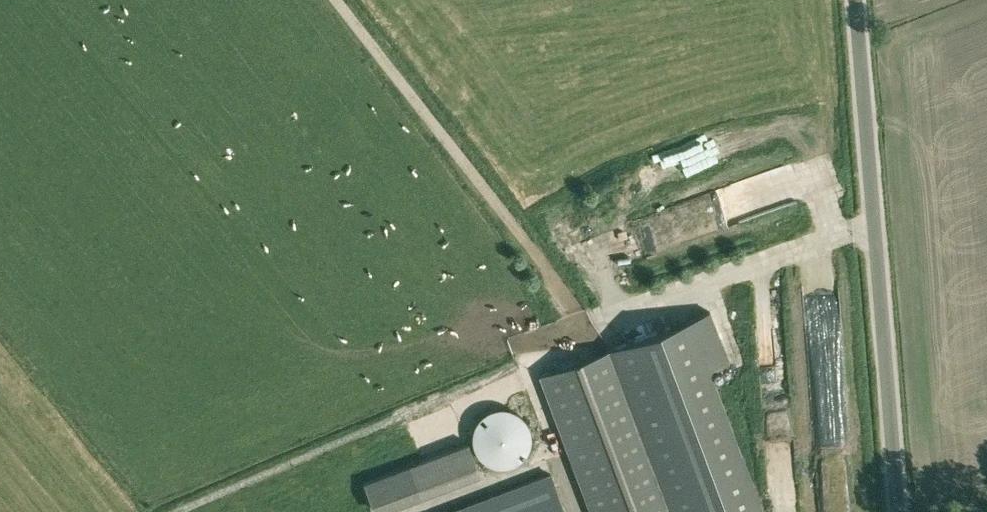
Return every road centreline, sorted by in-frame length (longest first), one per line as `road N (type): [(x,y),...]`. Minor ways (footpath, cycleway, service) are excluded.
road 1 (unclassified): [(898,511),(854,0)]

